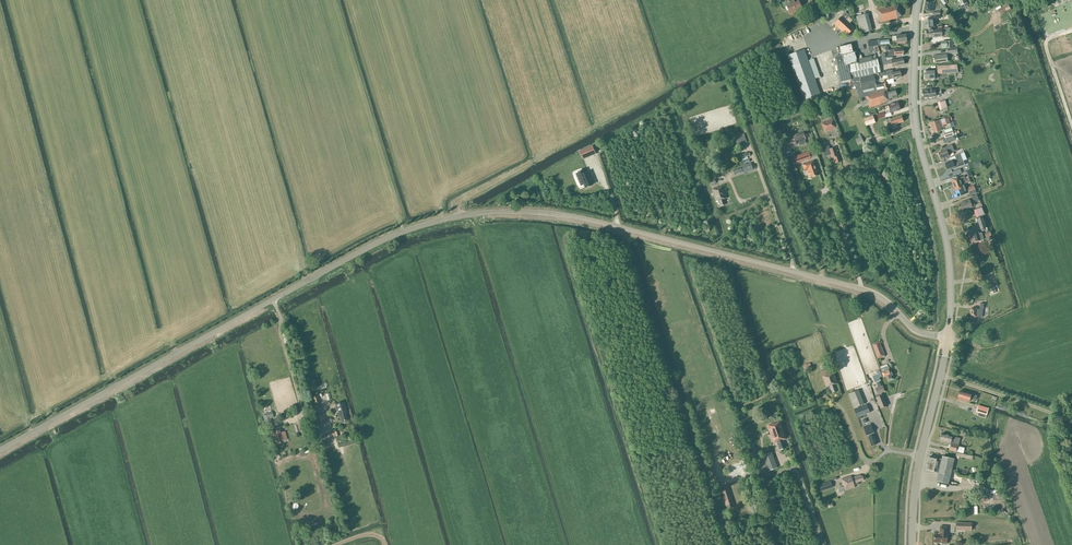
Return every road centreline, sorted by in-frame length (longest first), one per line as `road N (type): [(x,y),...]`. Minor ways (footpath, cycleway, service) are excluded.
road 1 (unclassified): [(947,337),(918,332),(859,288),(575,217),(466,215),(378,241),(0,449)]
road 2 (tertiary): [(947,337),(947,246),(916,116),(919,0)]
road 3 (tertiary): [(921,456),(947,337)]

